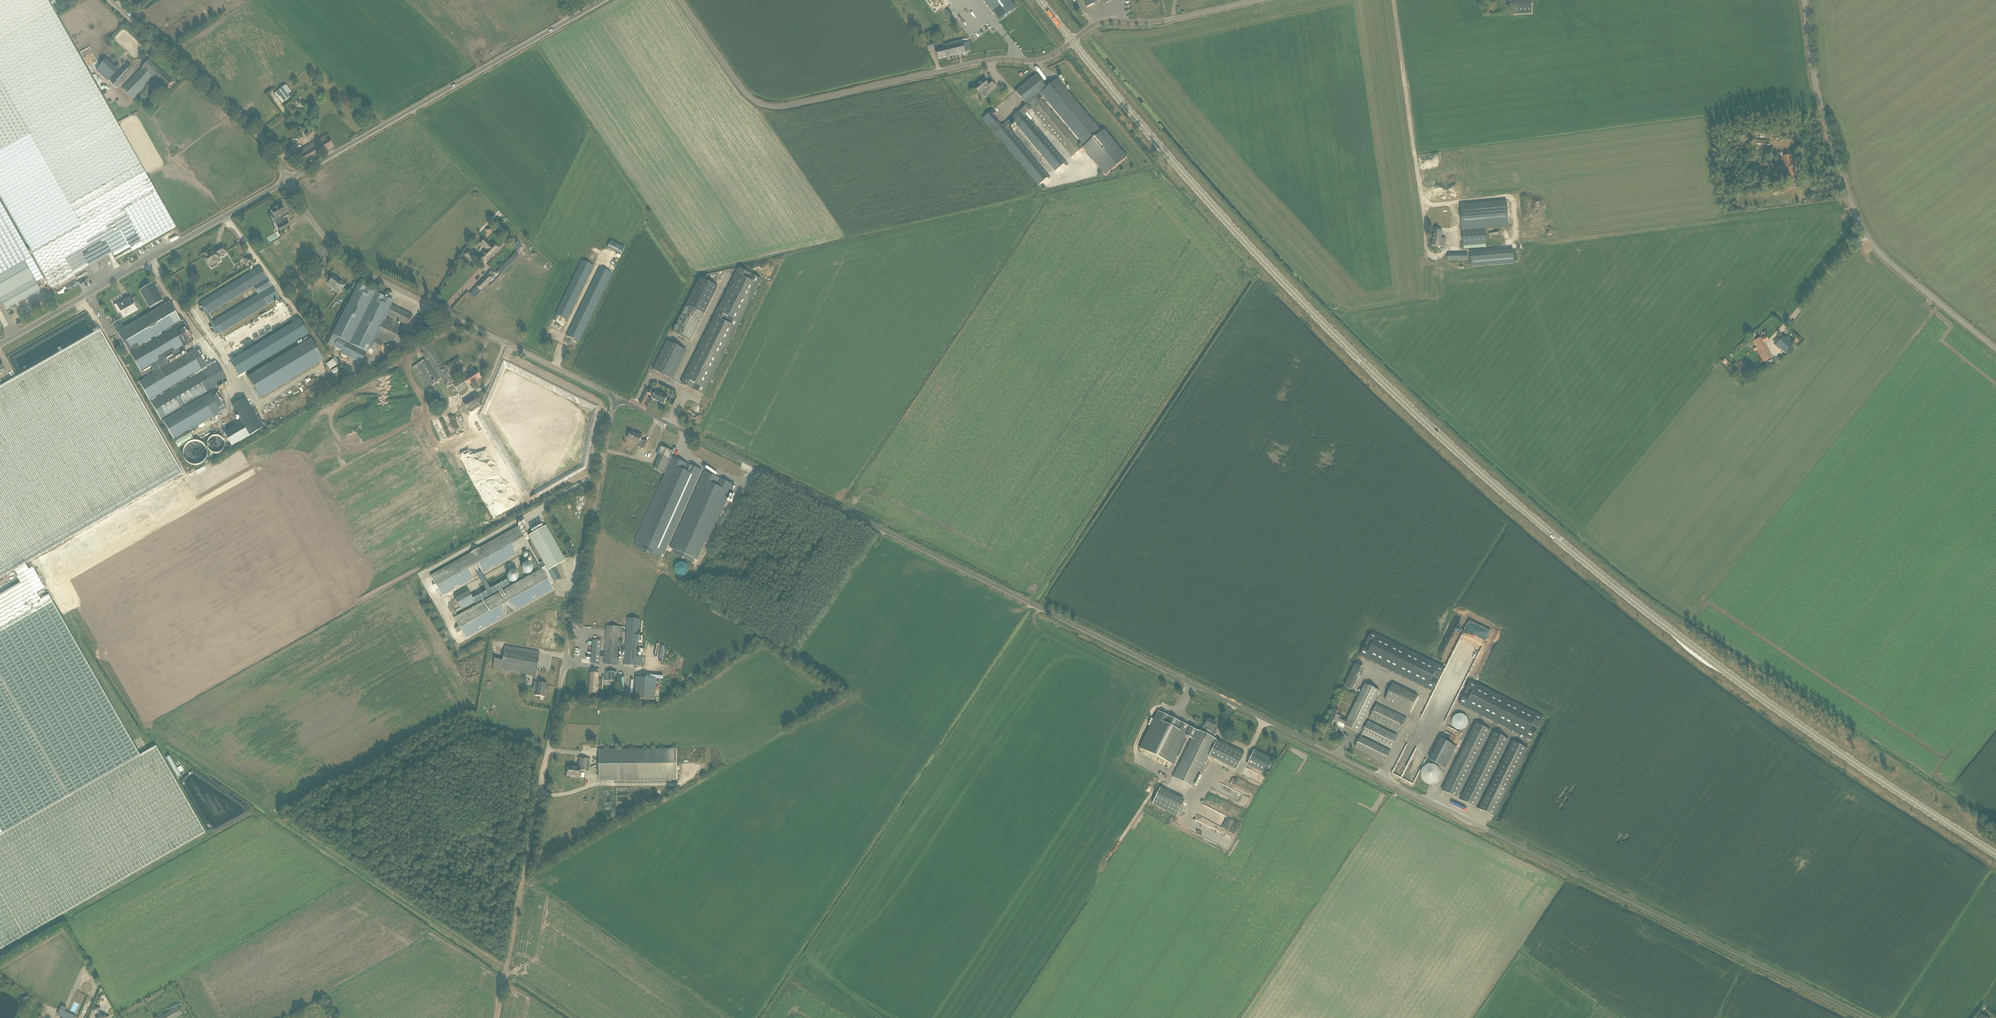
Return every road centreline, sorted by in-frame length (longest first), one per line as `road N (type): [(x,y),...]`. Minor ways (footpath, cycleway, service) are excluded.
road 1 (unclassified): [(1853,1017),(615,398)]
road 2 (primary): [(1073,41),(1344,346),(1530,515),(1814,737),(1995,856)]
road 3 (unclassified): [(1073,41),(1037,61),(990,60),(769,107),(754,101),(681,0)]
road 4 (unclassified): [(1995,350),(1889,264),(1865,234),(1816,90),(1804,0)]
road 5 (unclassified): [(615,398),(371,276),(324,234),(289,179)]
road 6 (unclassified): [(544,766),(615,398)]
road 7 (unclassified): [(289,179),(602,0)]
road 8 (unclassified): [(0,345),(289,179)]
road 9 (track): [(497,1017),(544,766)]
road 10 (unclassified): [(289,179),(251,127),(110,0)]
road 11 (unclassified): [(1419,200),(1393,0)]
road 12 (unclassified): [(1073,41),(1110,21),(1164,21),(1252,0)]

